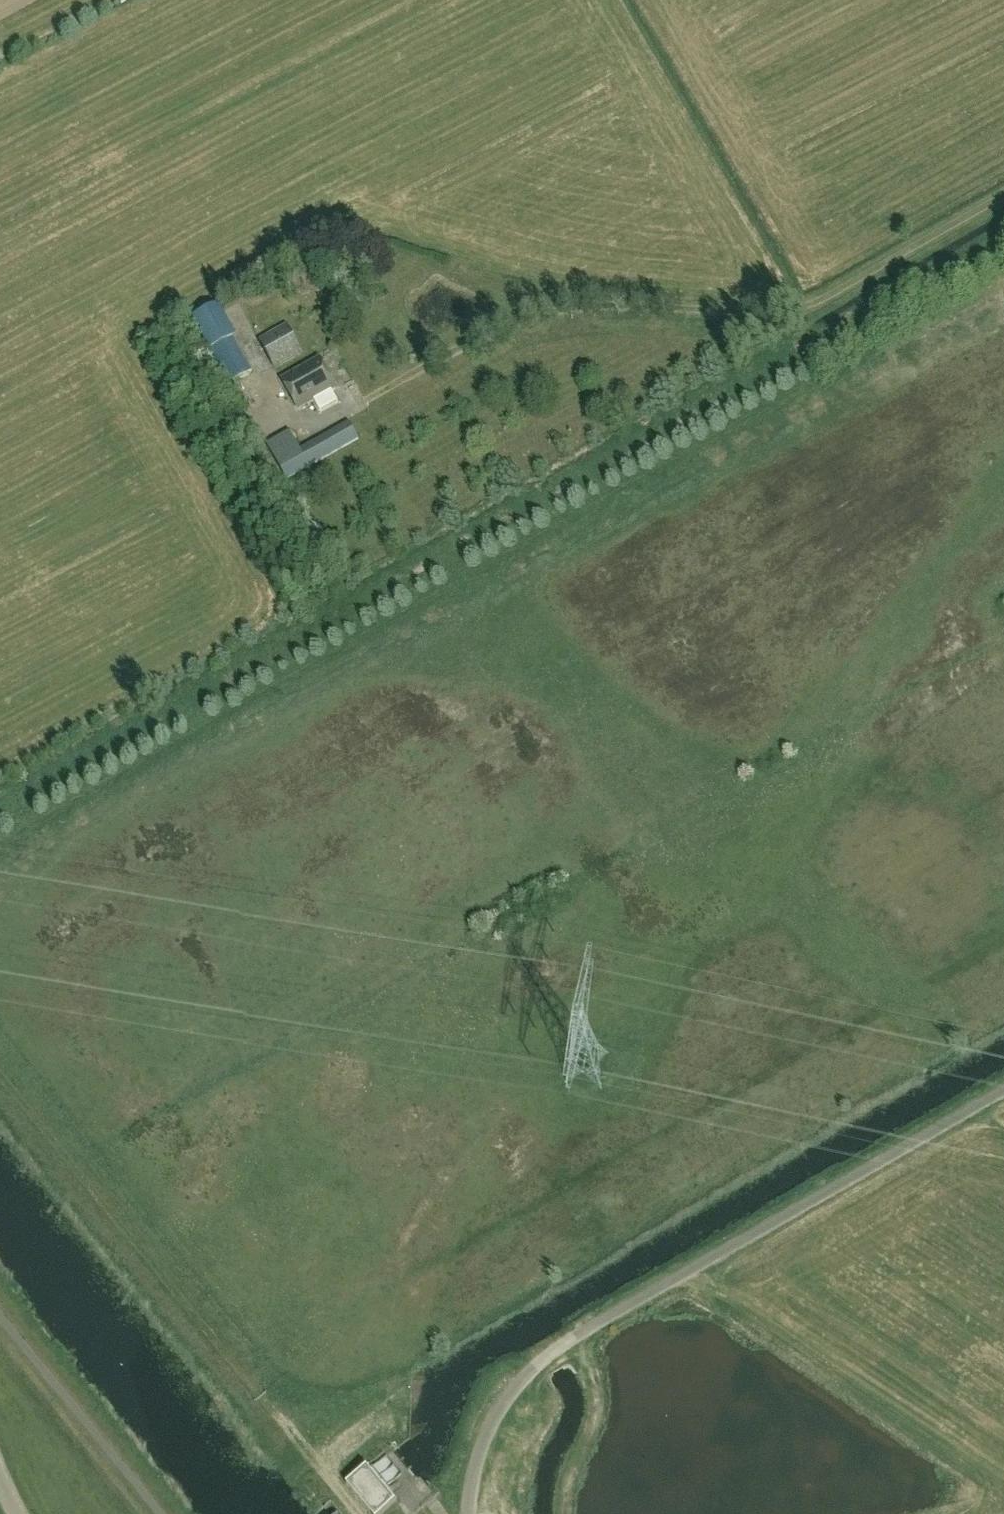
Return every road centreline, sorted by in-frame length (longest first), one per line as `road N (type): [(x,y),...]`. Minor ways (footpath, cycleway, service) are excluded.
road 1 (unclassified): [(468,1513),(486,1434),(511,1391),(549,1355),(1003,1090)]
road 2 (track): [(361,1513),(0,1073)]

